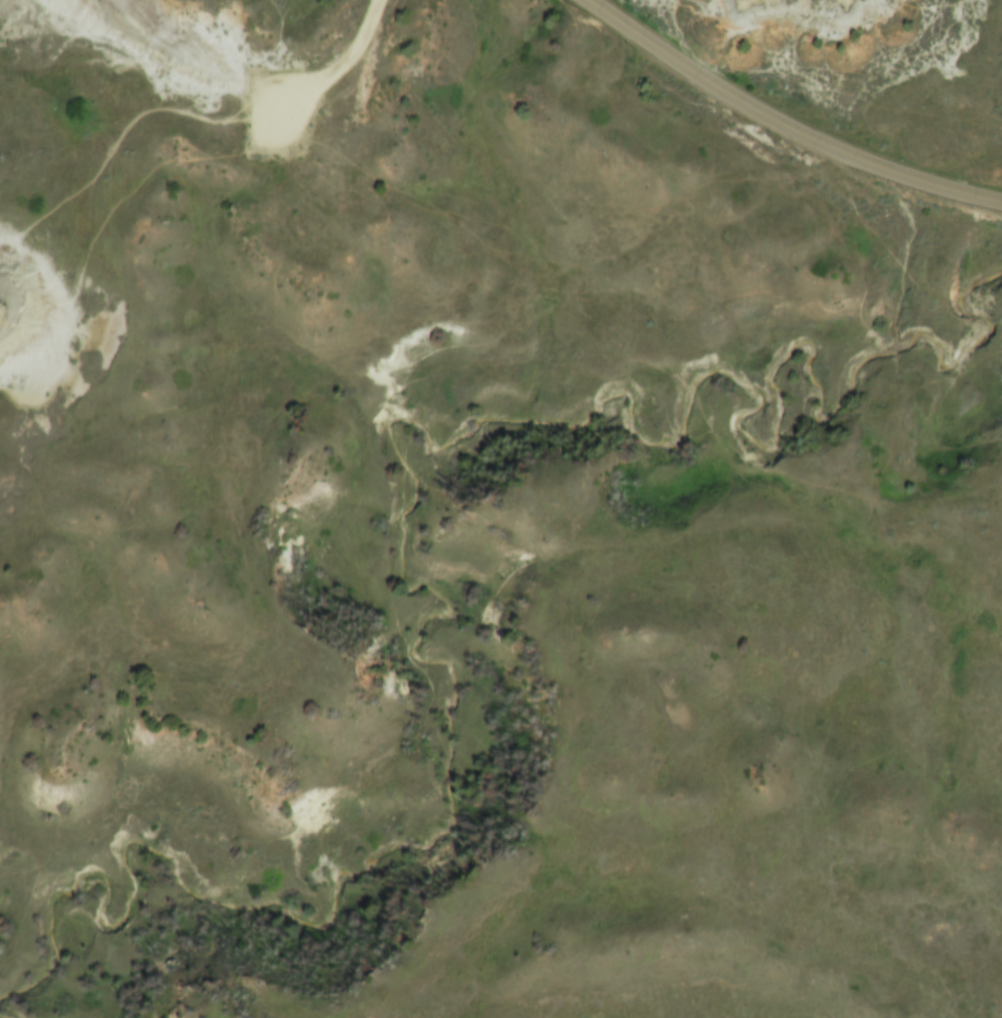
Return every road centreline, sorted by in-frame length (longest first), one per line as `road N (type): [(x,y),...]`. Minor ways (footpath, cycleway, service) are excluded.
road 1 (tertiary): [(1001,204),(934,191),(810,140),(646,43),(590,0)]
road 2 (residential): [(382,0),(353,64),(293,106)]

